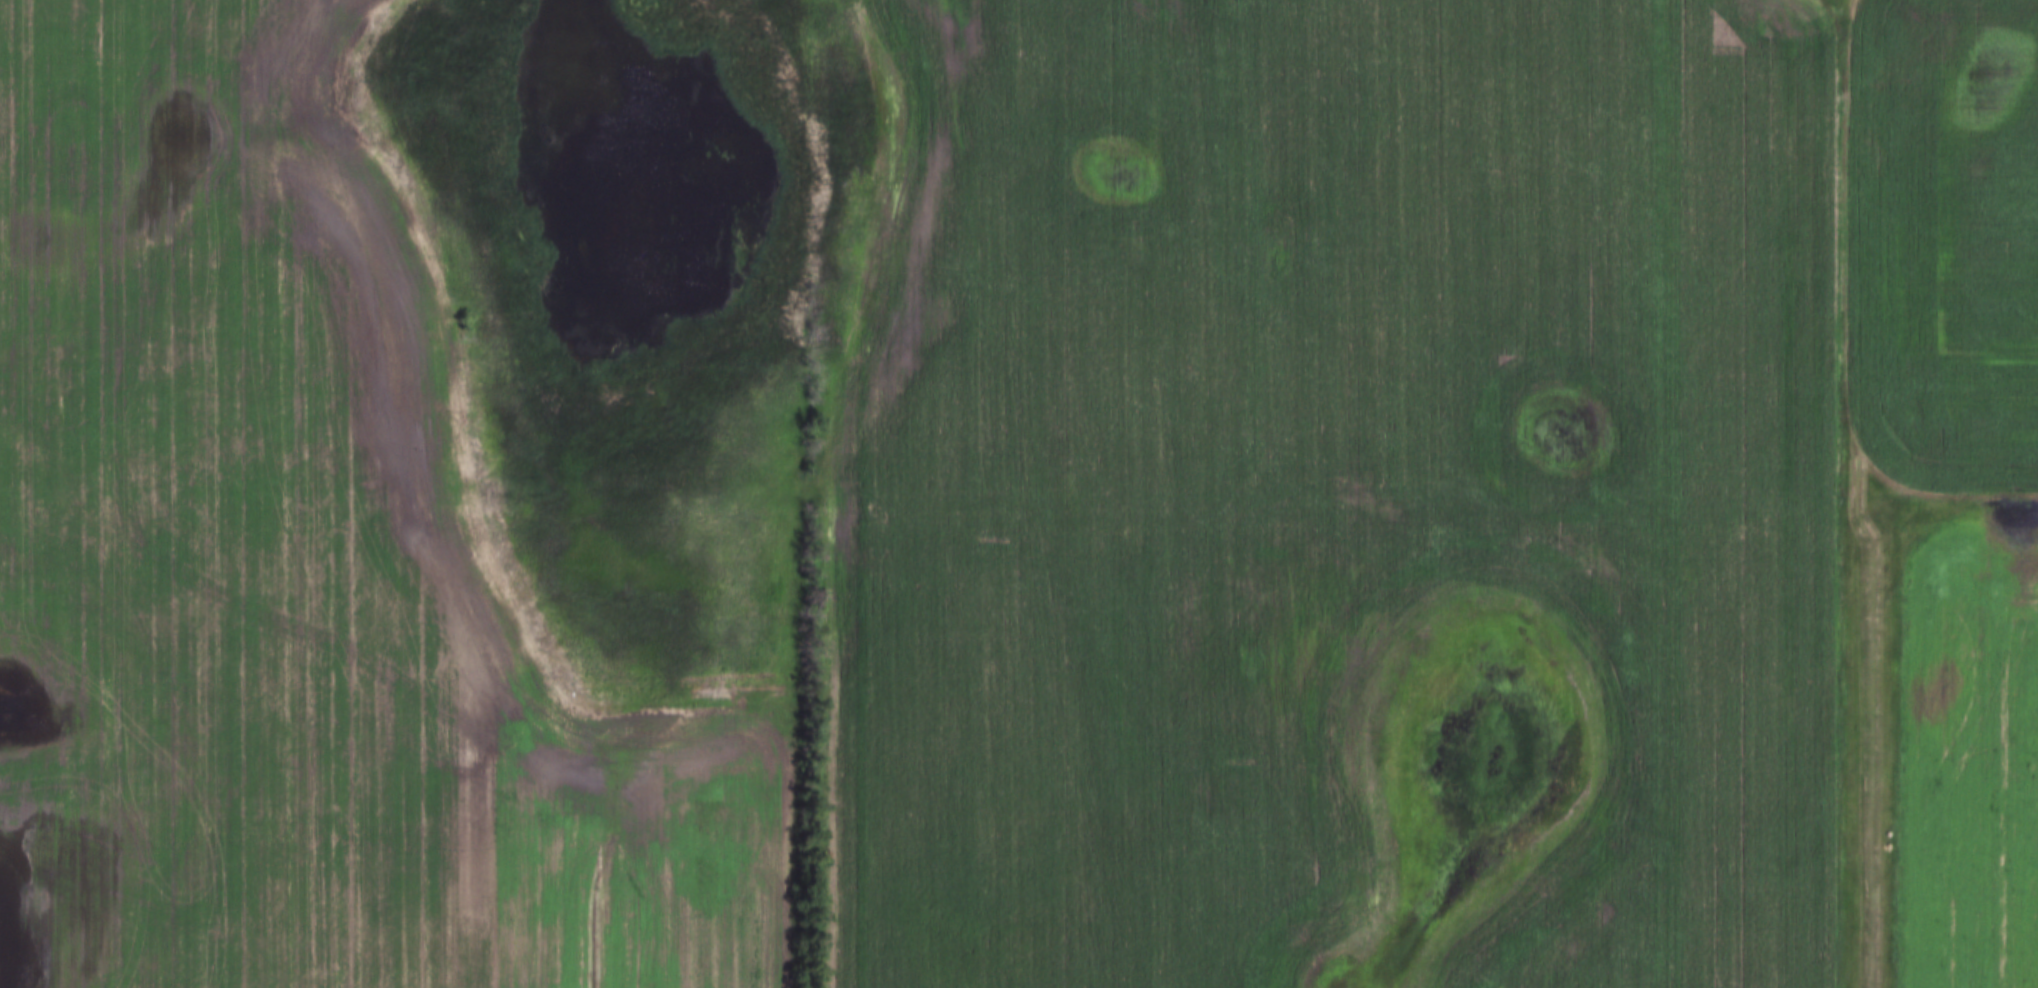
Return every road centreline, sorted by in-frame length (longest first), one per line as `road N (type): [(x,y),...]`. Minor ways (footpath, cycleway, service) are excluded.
road 1 (track): [(1860,0),(1847,79),(1858,987)]

